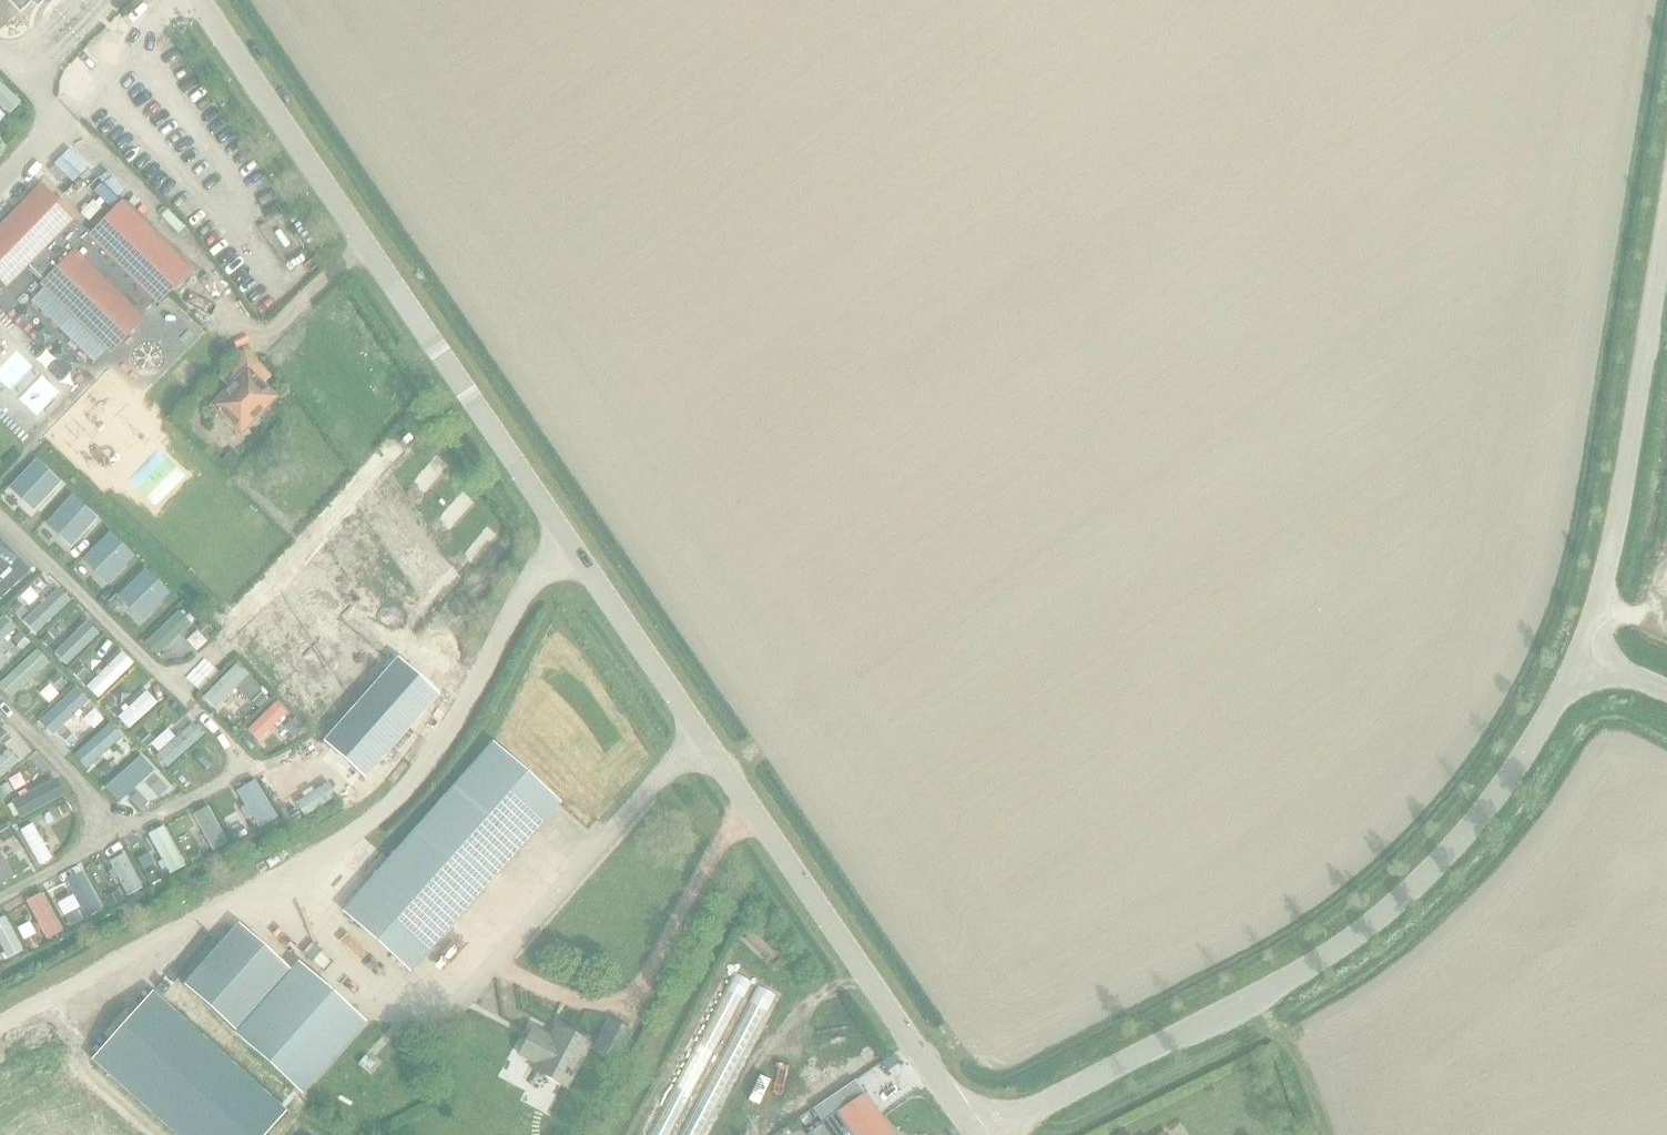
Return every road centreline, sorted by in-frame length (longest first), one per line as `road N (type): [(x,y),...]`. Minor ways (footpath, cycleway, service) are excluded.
road 1 (unclassified): [(977,1134),(201,0)]
road 2 (unclassified): [(979,1134),(1321,962),(1440,860),(1524,767),(1582,650)]
road 3 (unclassified): [(1582,650),(1629,463),(1666,223)]

